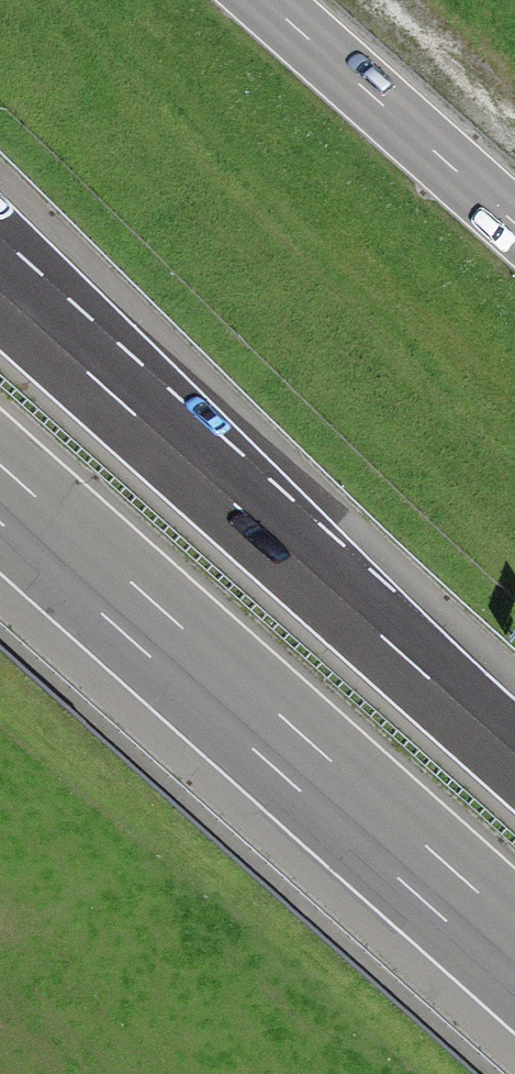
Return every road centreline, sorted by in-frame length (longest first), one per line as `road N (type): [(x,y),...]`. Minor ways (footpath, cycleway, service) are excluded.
road 1 (motorway): [(0,493),(514,954)]
road 2 (motorway): [(514,752),(0,291)]
road 3 (primary): [(263,0),(514,225)]

